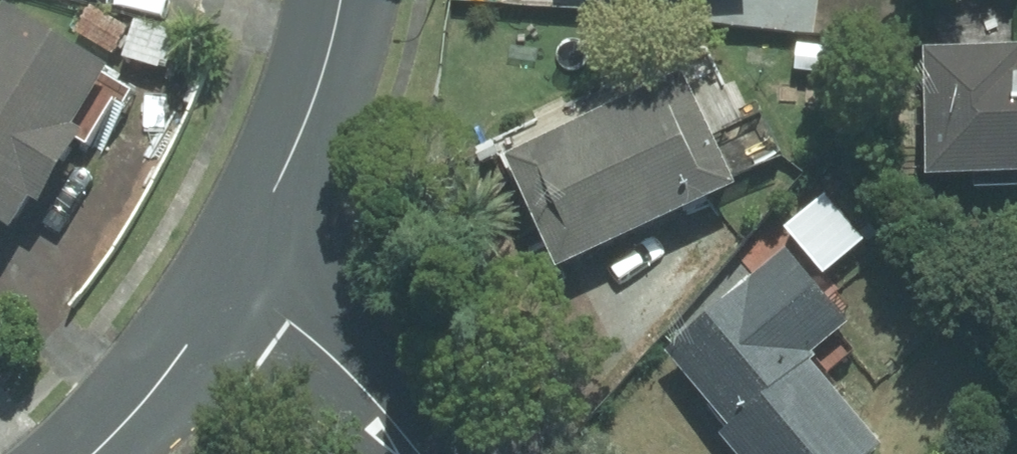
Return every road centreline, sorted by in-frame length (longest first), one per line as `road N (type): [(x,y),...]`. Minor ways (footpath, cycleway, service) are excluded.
road 1 (residential): [(239,259),(309,102),(332,0)]
road 2 (residential): [(420,453),(239,259)]
road 3 (residential): [(88,453),(135,414),(239,259)]

